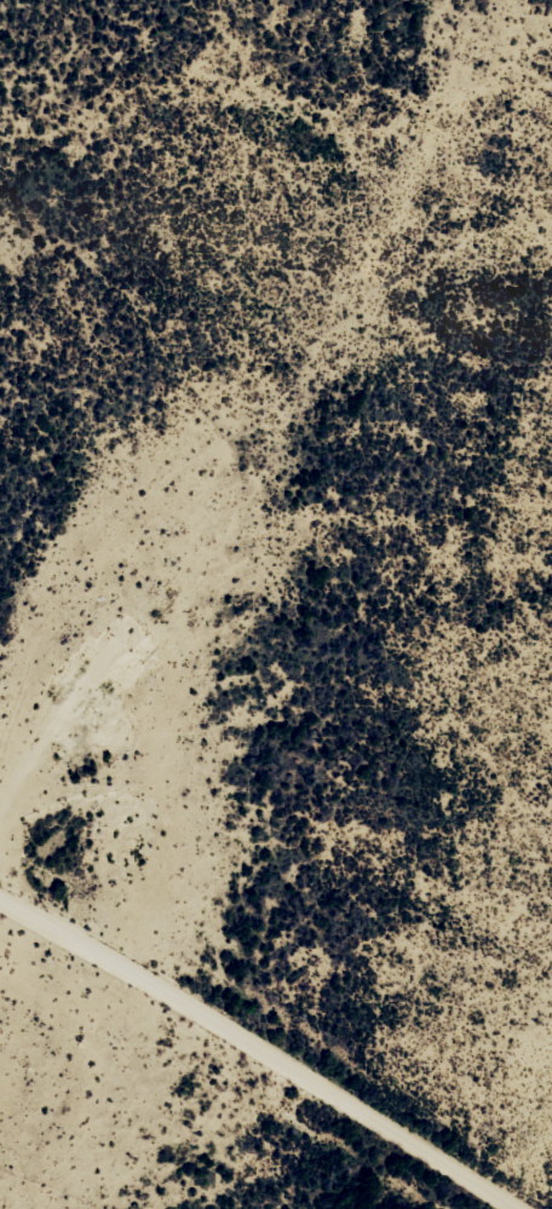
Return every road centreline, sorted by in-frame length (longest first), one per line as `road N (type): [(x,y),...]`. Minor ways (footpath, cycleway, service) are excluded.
road 1 (residential): [(537,1208),(222,1008),(0,902)]

